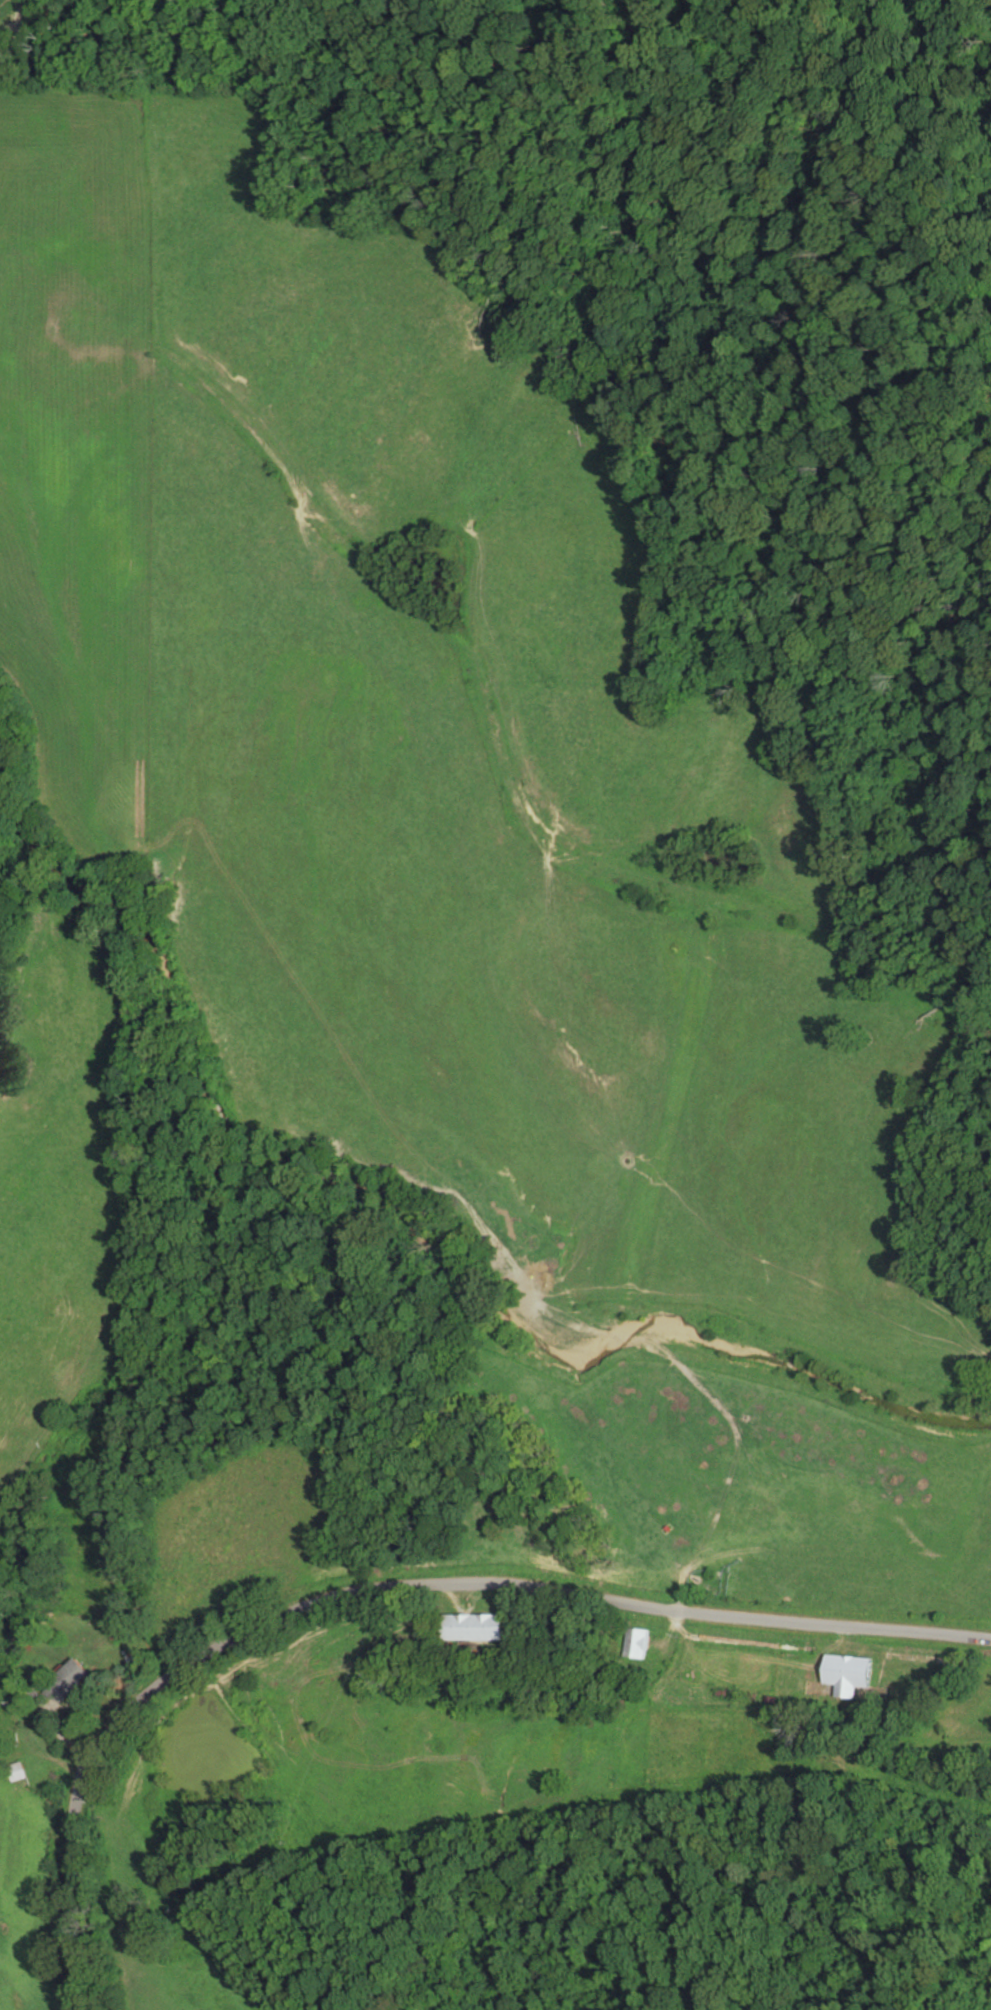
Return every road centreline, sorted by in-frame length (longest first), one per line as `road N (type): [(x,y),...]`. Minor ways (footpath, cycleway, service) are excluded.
road 1 (residential): [(58,2009),(63,1748),(159,1646),(271,1598),(405,1592),(990,1664)]

